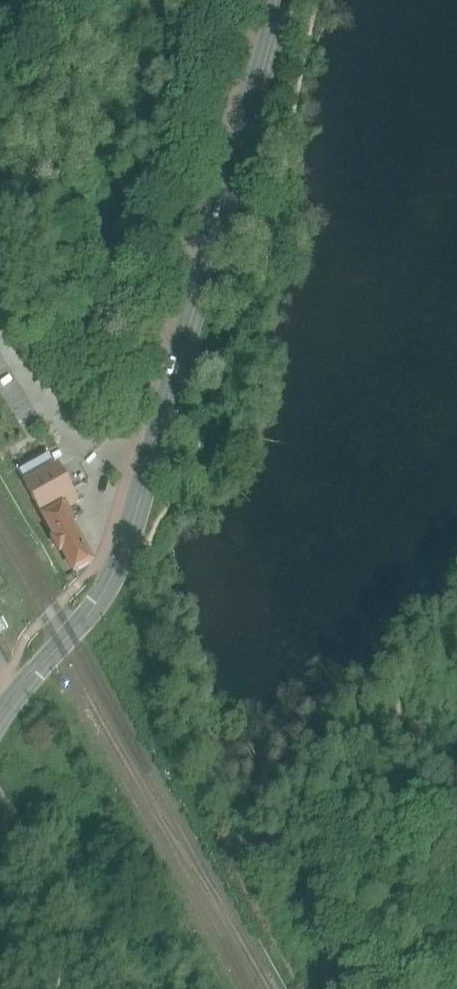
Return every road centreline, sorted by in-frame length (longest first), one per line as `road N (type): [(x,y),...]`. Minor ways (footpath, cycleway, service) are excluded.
road 1 (tertiary): [(282,0),(121,559),(93,610),(0,718)]

